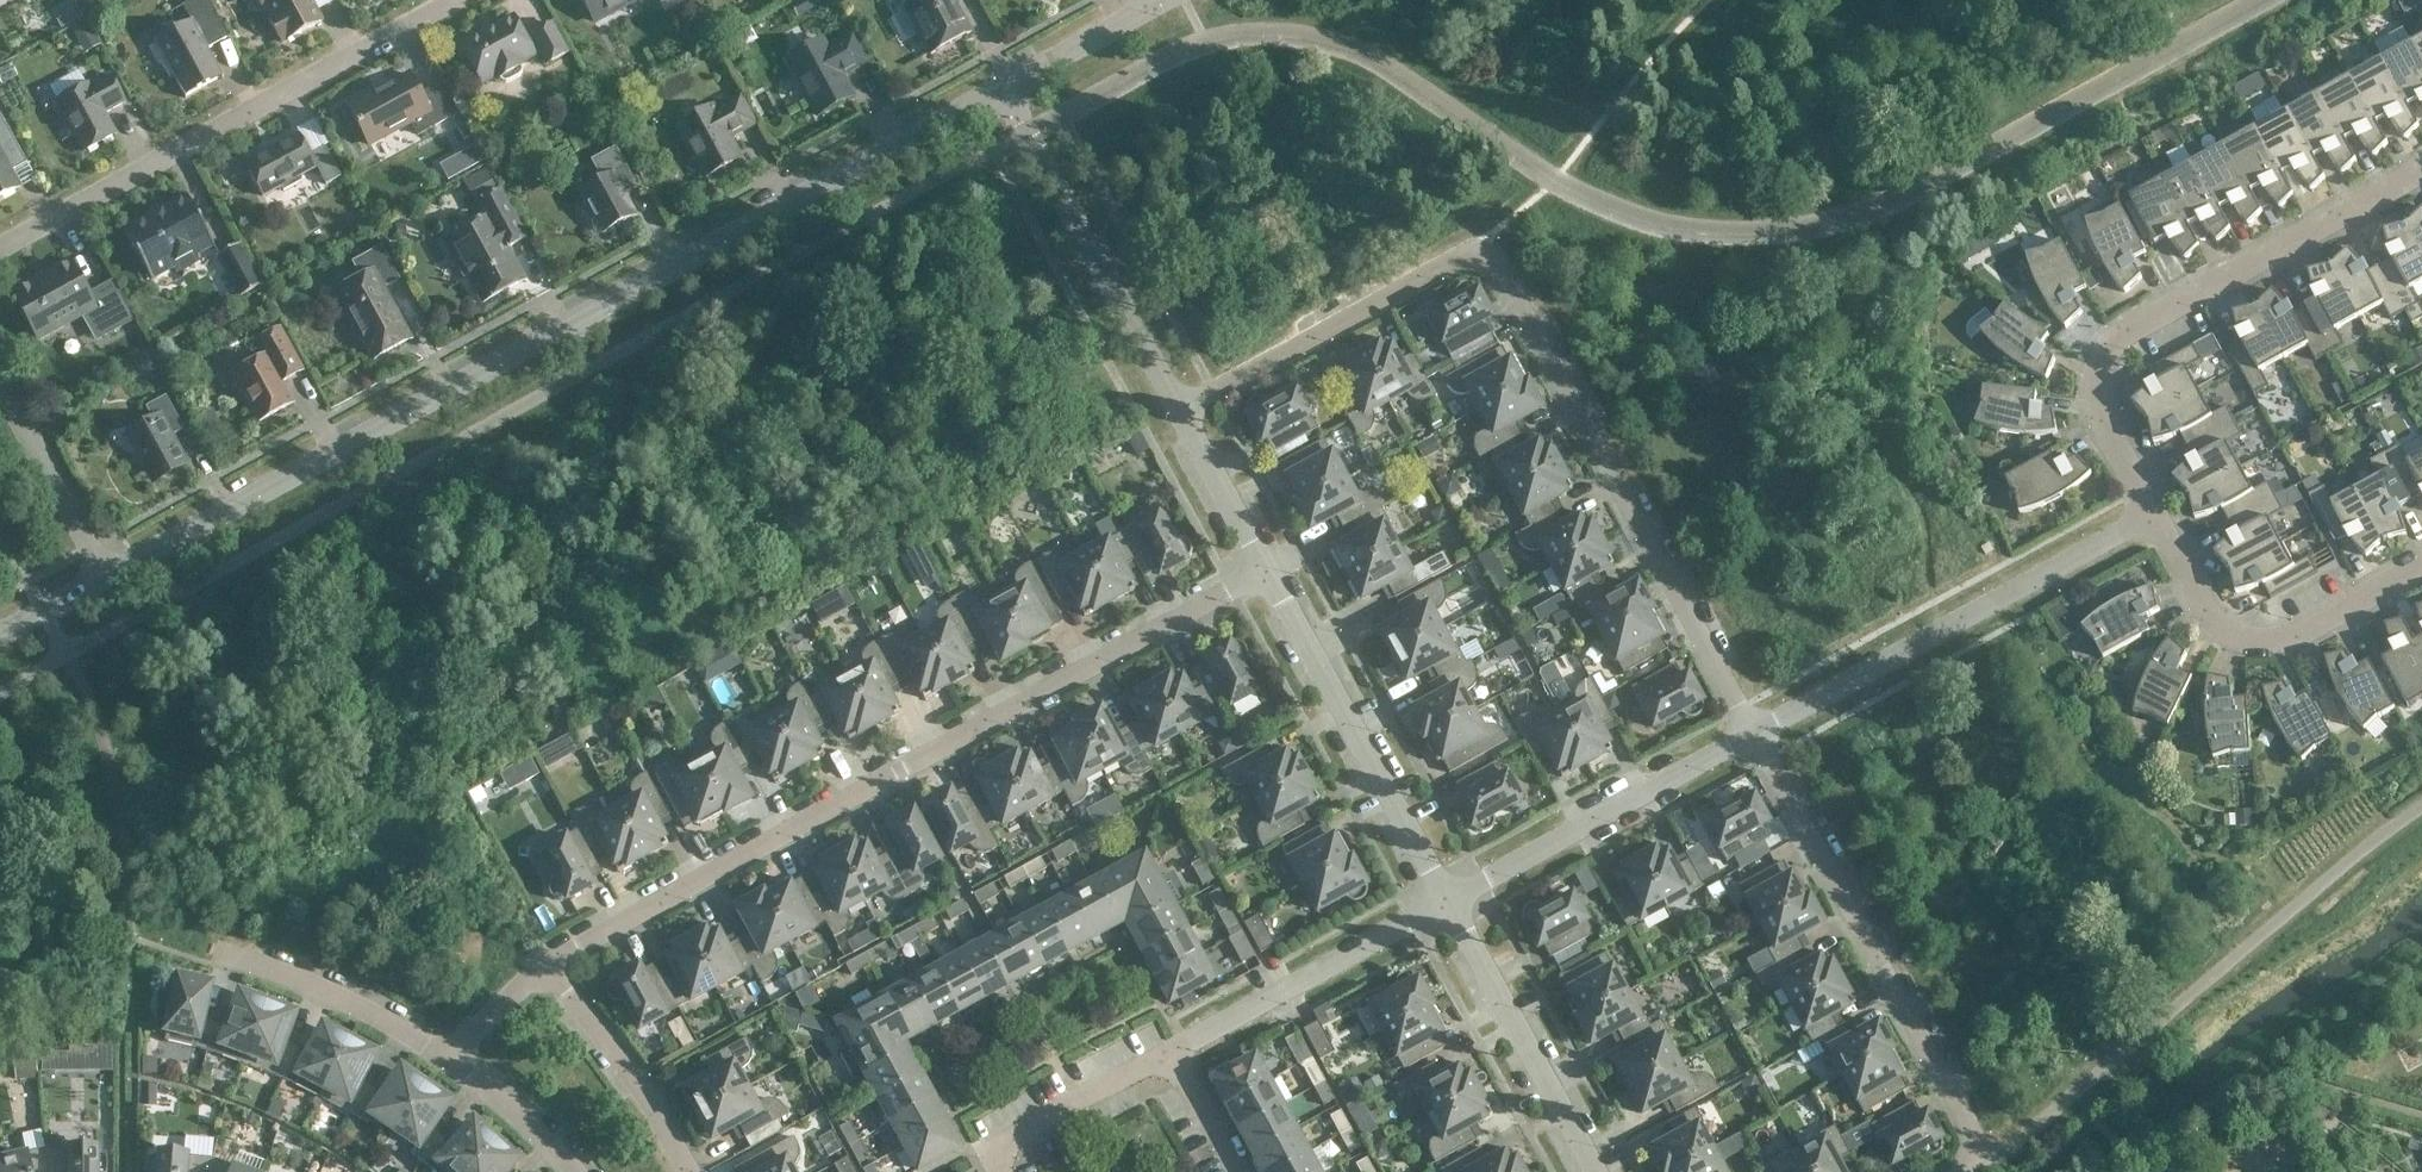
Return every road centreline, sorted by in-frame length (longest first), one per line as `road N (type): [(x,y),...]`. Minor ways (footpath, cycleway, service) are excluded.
road 1 (tertiary): [(110,580),(1007,94)]
road 2 (residential): [(1755,737),(1490,258),(1465,255),(1176,415)]
road 3 (residential): [(540,972),(1265,573)]
road 4 (residential): [(2154,520),(2102,409),(2098,377),(2111,348),(2421,172)]
road 5 (residential): [(0,253),(464,0)]
road 6 (residential): [(1970,1171),(1988,1169),(1755,737)]
road 7 (residential): [(1755,737),(2154,520)]
road 8 (residential): [(1447,902),(1265,573)]
road 9 (residential): [(1176,415),(1007,94)]
road 10 (residential): [(1447,902),(1755,737)]
road 11 (residential): [(1166,1055),(1447,902)]
road 12 (residential): [(1595,1171),(1447,902)]
road 13 (residential): [(2421,572),(2284,643),(2243,639),(2217,625),(2174,558)]
road 14 (residential): [(460,1064),(319,986),(185,943)]
road 15 (residential): [(540,972),(624,1070),(683,1171)]
road 16 (residential): [(110,580),(0,385)]
road 17 (residential): [(1265,573),(1176,415)]
road 18 (tertiary): [(1007,94),(1158,11)]
road 19 (residential): [(578,1171),(460,1064)]
road 20 (residential): [(1166,1055),(1231,1171)]
road 21 (tertiary): [(0,642),(110,580)]
road 22 (residential): [(460,1064),(540,972)]
road 23 (residential): [(996,1171),(998,1143),(1080,1101)]

